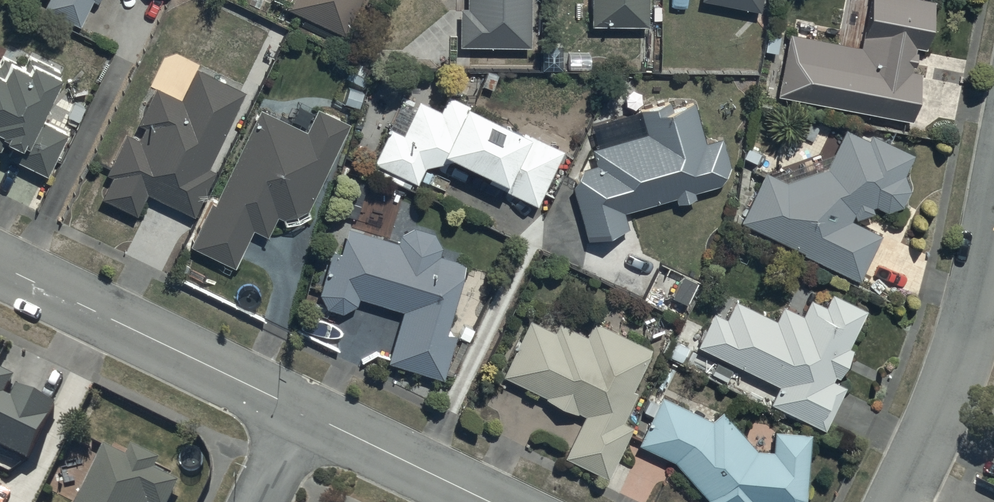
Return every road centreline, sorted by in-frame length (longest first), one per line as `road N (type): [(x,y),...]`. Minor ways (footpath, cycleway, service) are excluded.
road 1 (tertiary): [(302,412),(0,265)]
road 2 (residential): [(993,231),(975,330),(895,501)]
road 3 (tertiary): [(489,501),(302,412)]

